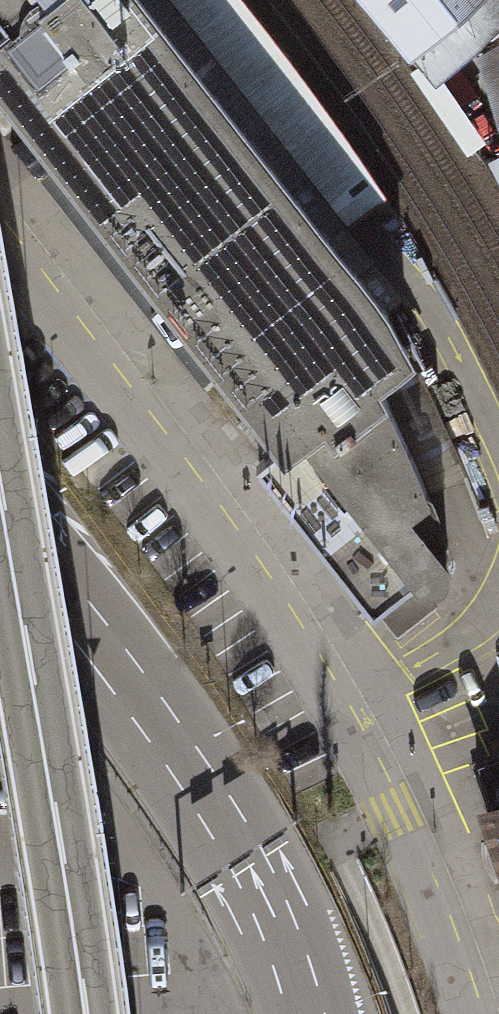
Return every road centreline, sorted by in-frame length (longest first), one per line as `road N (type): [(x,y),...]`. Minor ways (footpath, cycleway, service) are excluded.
road 1 (residential): [(461,1013),(386,805),(290,646),(161,455),(0,252)]
road 2 (motorway): [(86,1013),(0,494)]
road 3 (primary): [(324,1011),(269,895),(190,765),(66,601)]

